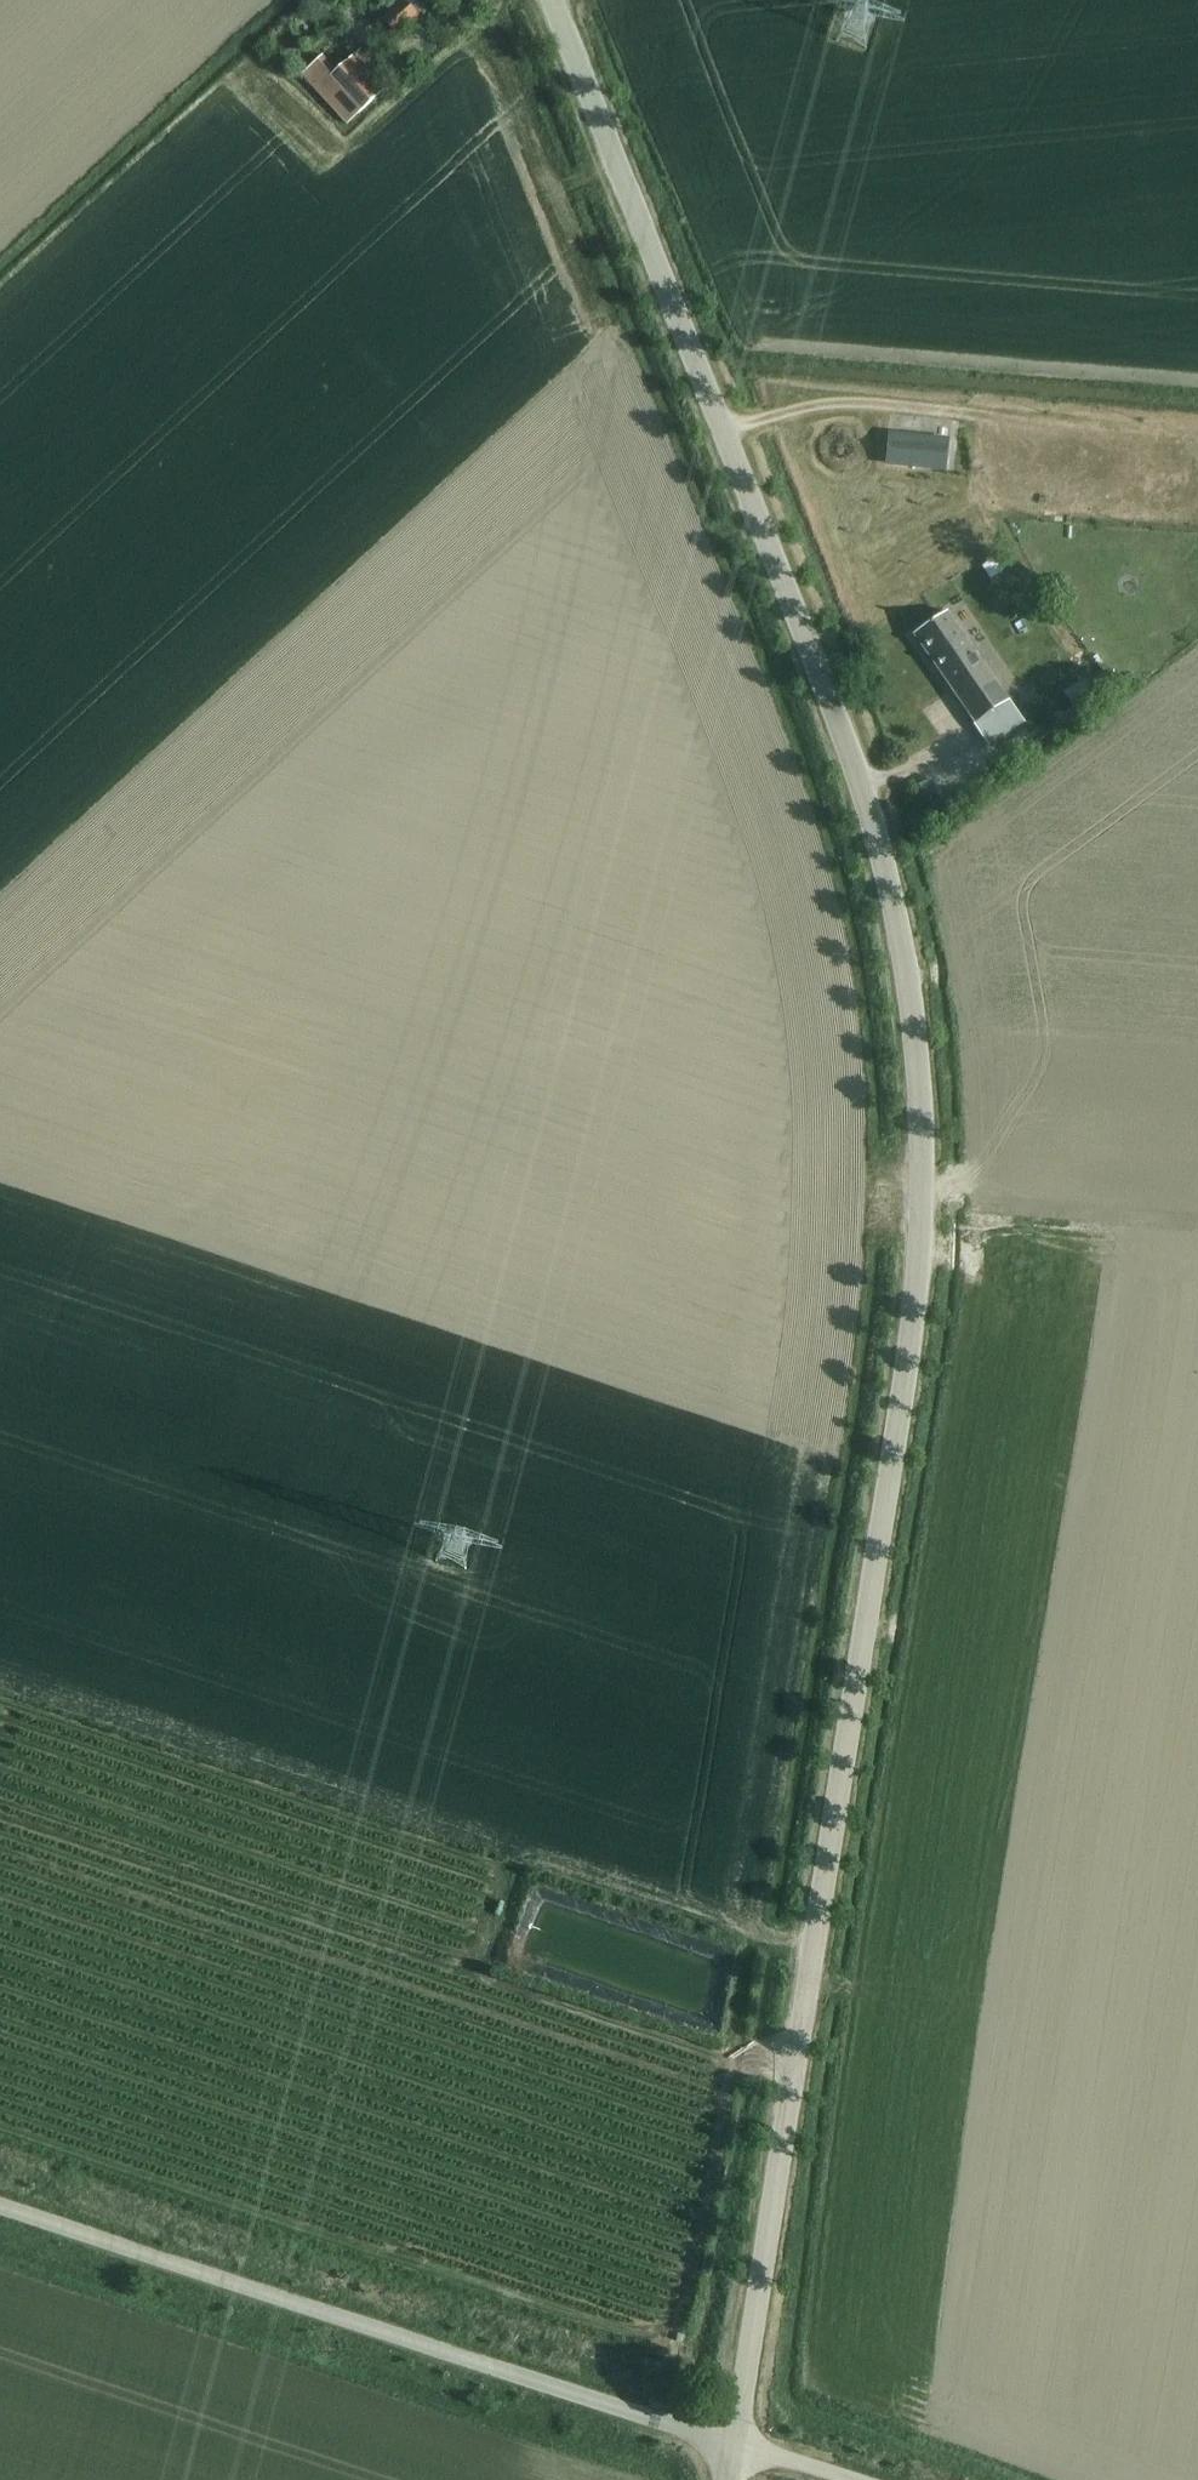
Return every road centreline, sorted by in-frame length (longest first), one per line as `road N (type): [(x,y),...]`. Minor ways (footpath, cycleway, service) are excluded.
road 1 (tertiary): [(741,2448),(907,1353),(922,1221),(921,1066),(887,879),(828,693),(551,0)]
road 2 (unclassified): [(741,2448),(0,2209)]

